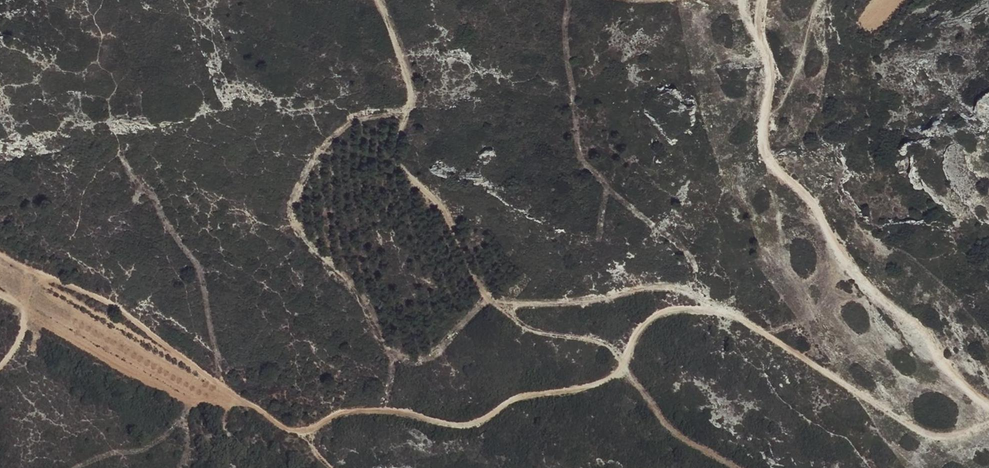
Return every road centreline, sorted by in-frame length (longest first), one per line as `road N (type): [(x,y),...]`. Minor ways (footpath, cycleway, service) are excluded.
road 1 (track): [(334,467),(307,447),(312,417),(376,410),(457,419),(493,412),(535,389),(584,379),(628,352),(654,315),(672,306),(733,311),(918,429),(965,428),(988,417)]
road 2 (track): [(384,411),(393,355),(356,293),(299,233),(292,204),(322,151),(354,121),(407,111),(395,153),(404,172),(442,206),(487,299),(420,362)]
road 3 (track): [(988,407),(971,399),(905,328),(841,253),(808,199),(762,154),(771,61),(750,36),(740,0)]
road 4 (track): [(0,362),(12,348),(22,285),(40,273),(122,308),(288,429),(304,431)]
road 5 (track): [(487,299),(590,296),(674,280),(723,310)]

